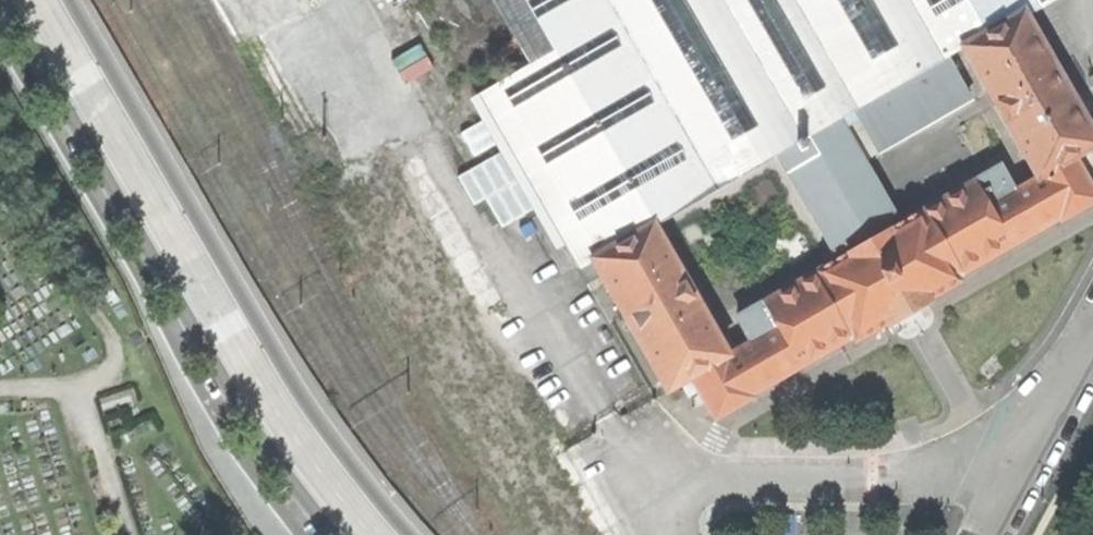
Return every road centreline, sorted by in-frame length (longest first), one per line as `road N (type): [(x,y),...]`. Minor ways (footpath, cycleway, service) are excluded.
road 1 (secondary): [(411,534),(317,418),(67,0)]
road 2 (secondary): [(3,0),(251,427),(335,534)]

